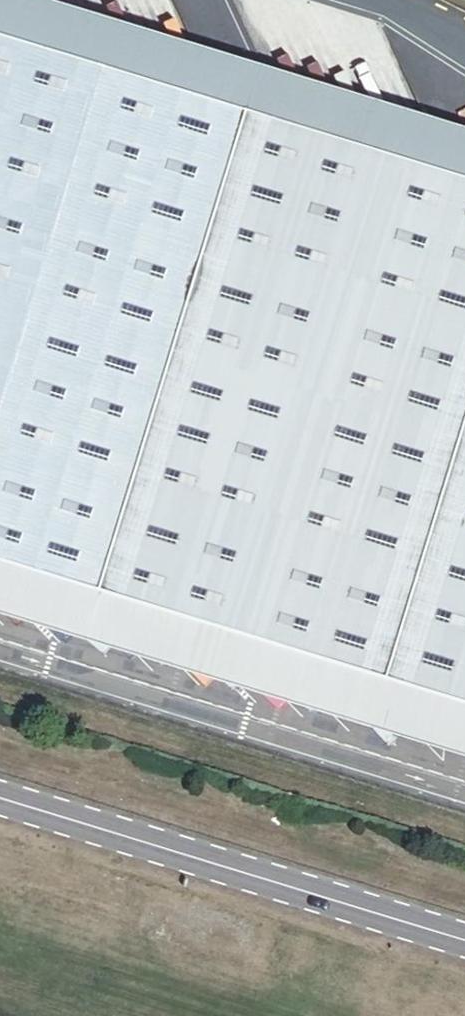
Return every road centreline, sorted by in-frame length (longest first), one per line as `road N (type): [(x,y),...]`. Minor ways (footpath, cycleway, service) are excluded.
road 1 (tertiary): [(0,796),(464,939)]

